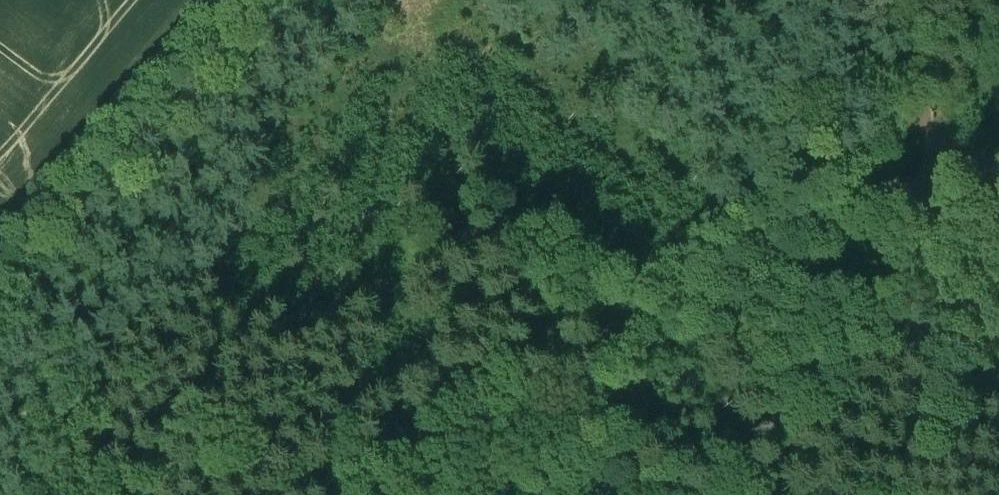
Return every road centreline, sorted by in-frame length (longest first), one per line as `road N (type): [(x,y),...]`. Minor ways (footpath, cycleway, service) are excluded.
road 1 (track): [(881,162),(774,164),(694,216),(427,494)]
road 2 (unclassified): [(0,259),(24,243),(231,0)]

